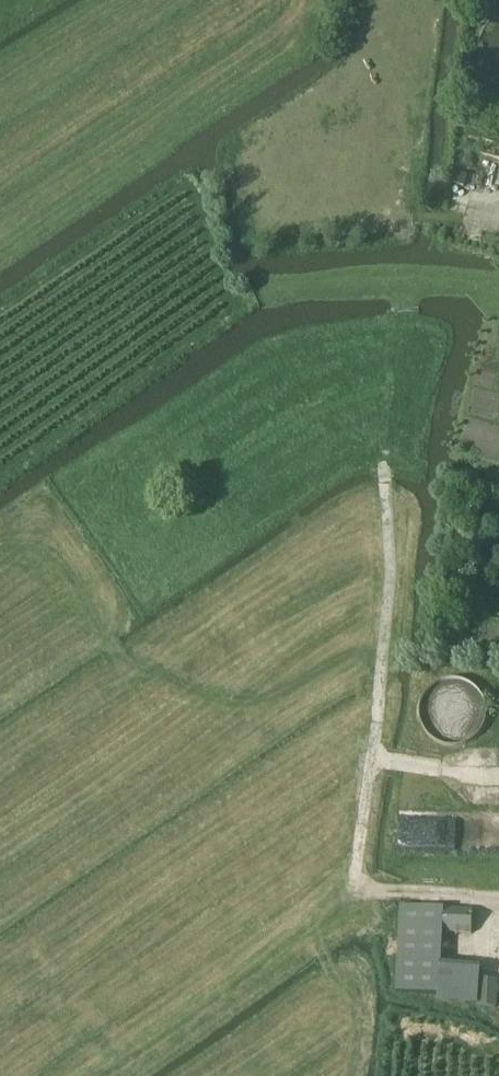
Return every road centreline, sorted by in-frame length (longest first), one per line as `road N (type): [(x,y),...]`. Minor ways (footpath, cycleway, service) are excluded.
road 1 (track): [(405,895),(371,892),(359,870),(393,567),(382,462)]

